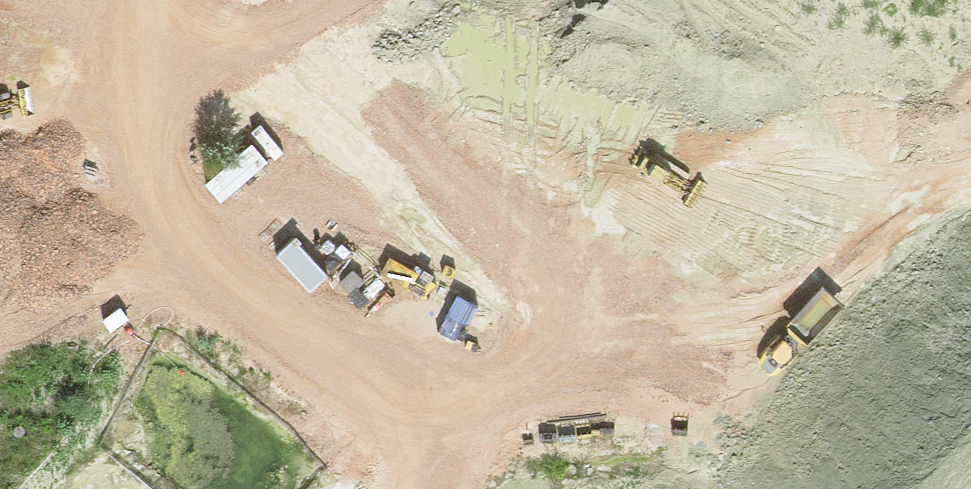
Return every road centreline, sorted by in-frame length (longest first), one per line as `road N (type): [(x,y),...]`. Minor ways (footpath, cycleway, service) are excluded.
road 1 (track): [(164,0),(179,208),(270,338),(378,406),(526,414),(673,374),(910,237),(970,191)]
road 2 (track): [(970,77),(869,83),(525,190),(377,167),(249,52)]

